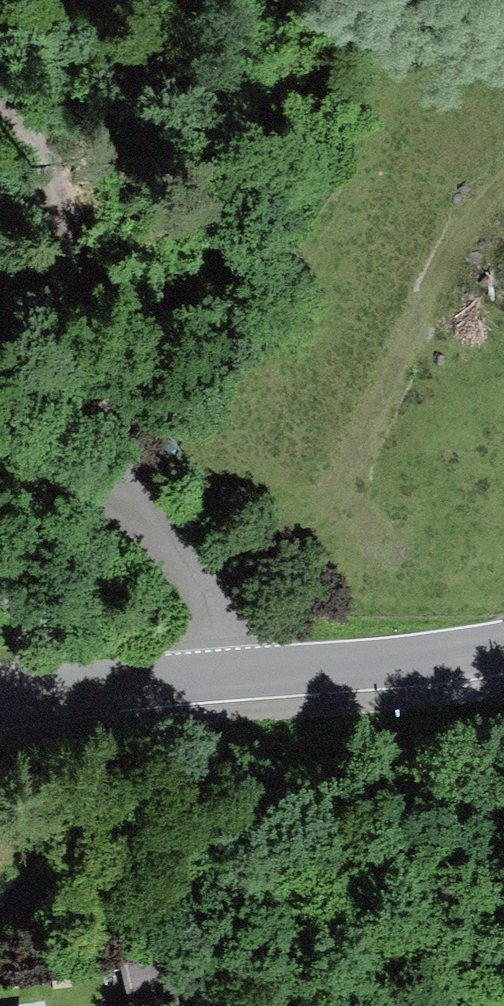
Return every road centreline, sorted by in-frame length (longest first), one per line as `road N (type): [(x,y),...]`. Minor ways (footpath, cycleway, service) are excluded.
road 1 (track): [(260,674),(91,364),(43,195),(0,137)]
road 2 (track): [(226,613),(238,578),(343,473),(467,228),(503,180)]
road 3 (tertiary): [(0,707),(503,644)]

